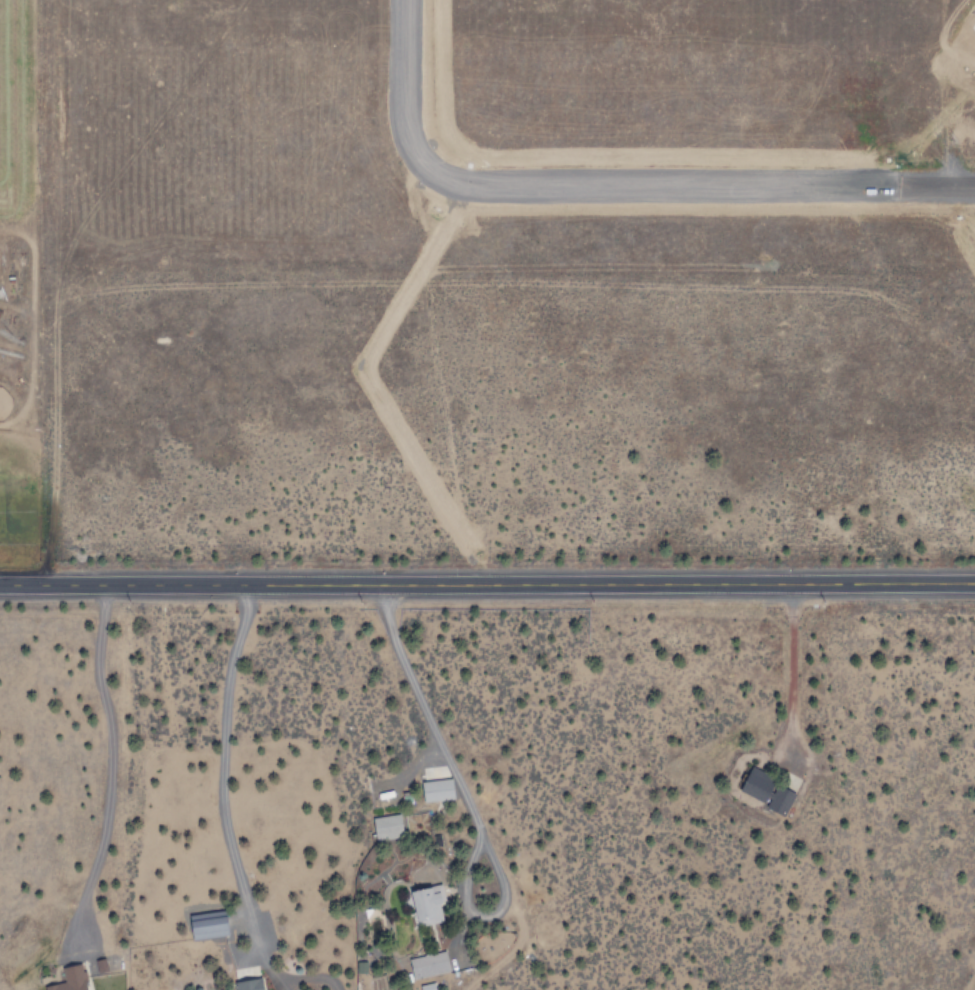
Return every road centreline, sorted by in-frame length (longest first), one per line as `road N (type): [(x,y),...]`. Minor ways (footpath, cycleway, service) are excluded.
road 1 (residential): [(974,580),(0,581)]

